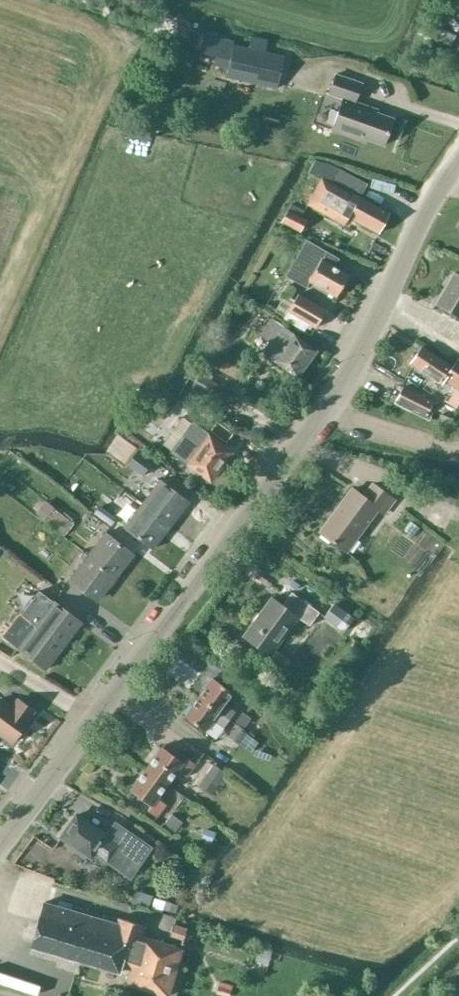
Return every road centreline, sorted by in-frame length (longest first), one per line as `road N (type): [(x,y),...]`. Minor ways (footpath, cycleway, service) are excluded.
road 1 (tertiary): [(0,843),(342,379),(458,158)]
road 2 (track): [(317,415),(458,456)]

